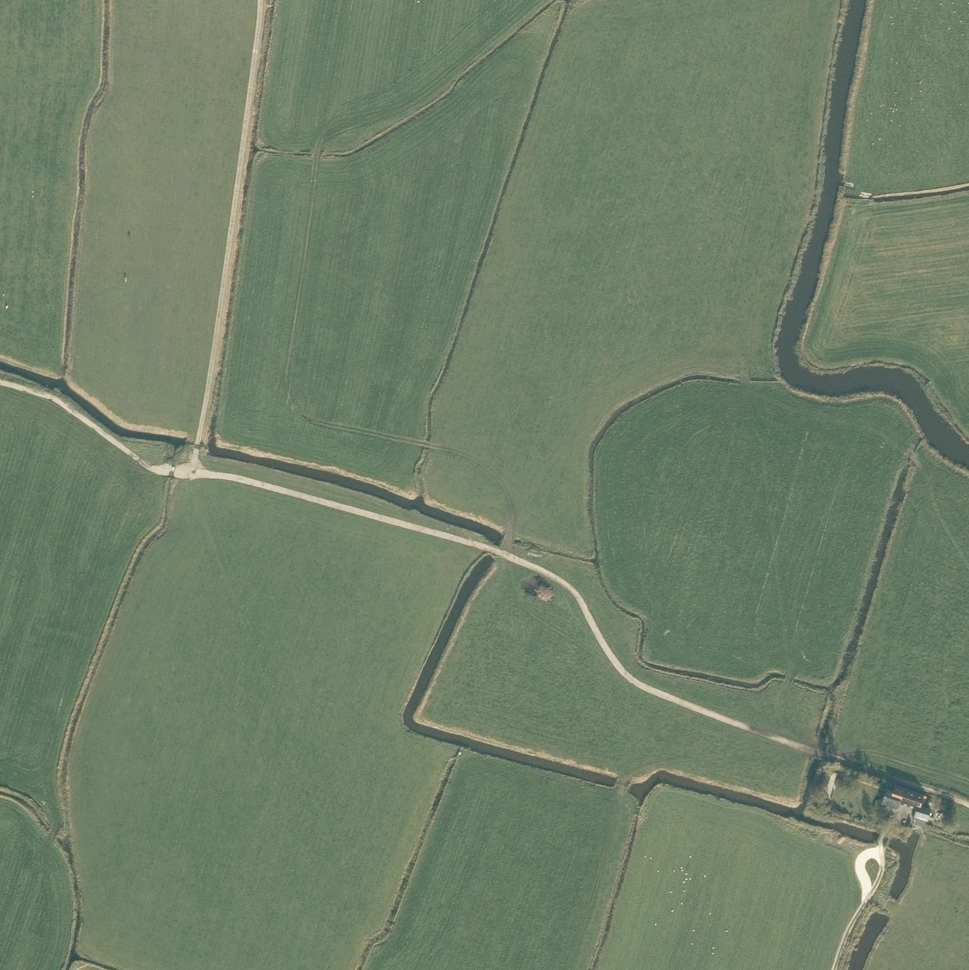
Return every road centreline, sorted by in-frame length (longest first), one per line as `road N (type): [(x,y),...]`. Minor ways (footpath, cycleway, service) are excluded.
road 1 (track): [(192,474),(242,480),(498,552),(574,591),(617,665),(642,686),(968,805)]

